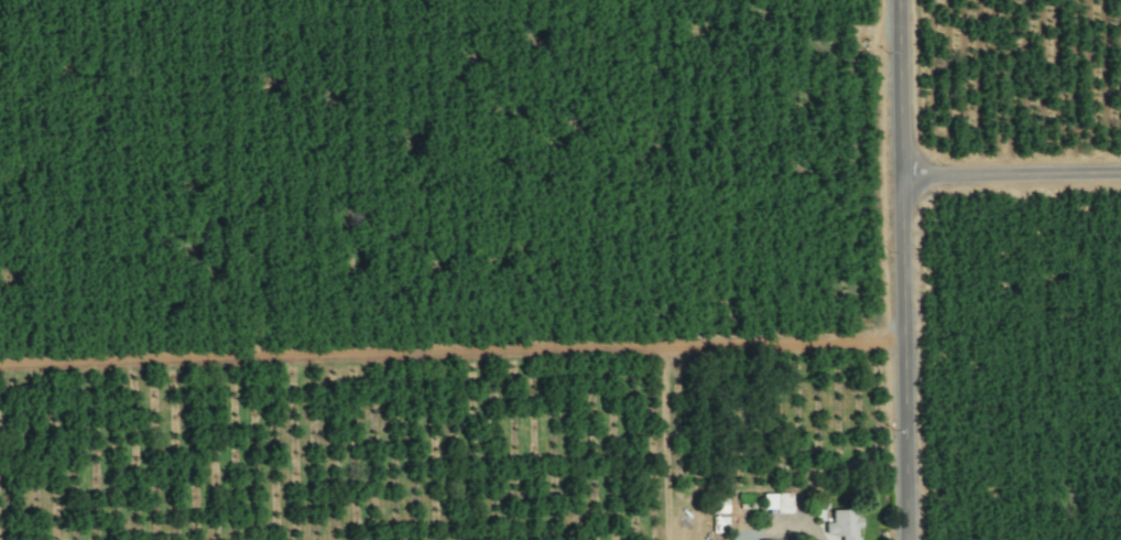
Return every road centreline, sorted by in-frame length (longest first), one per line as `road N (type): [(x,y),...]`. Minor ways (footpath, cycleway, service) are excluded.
road 1 (tertiary): [(913,539),(904,0)]
road 2 (residential): [(905,182),(1120,177)]

